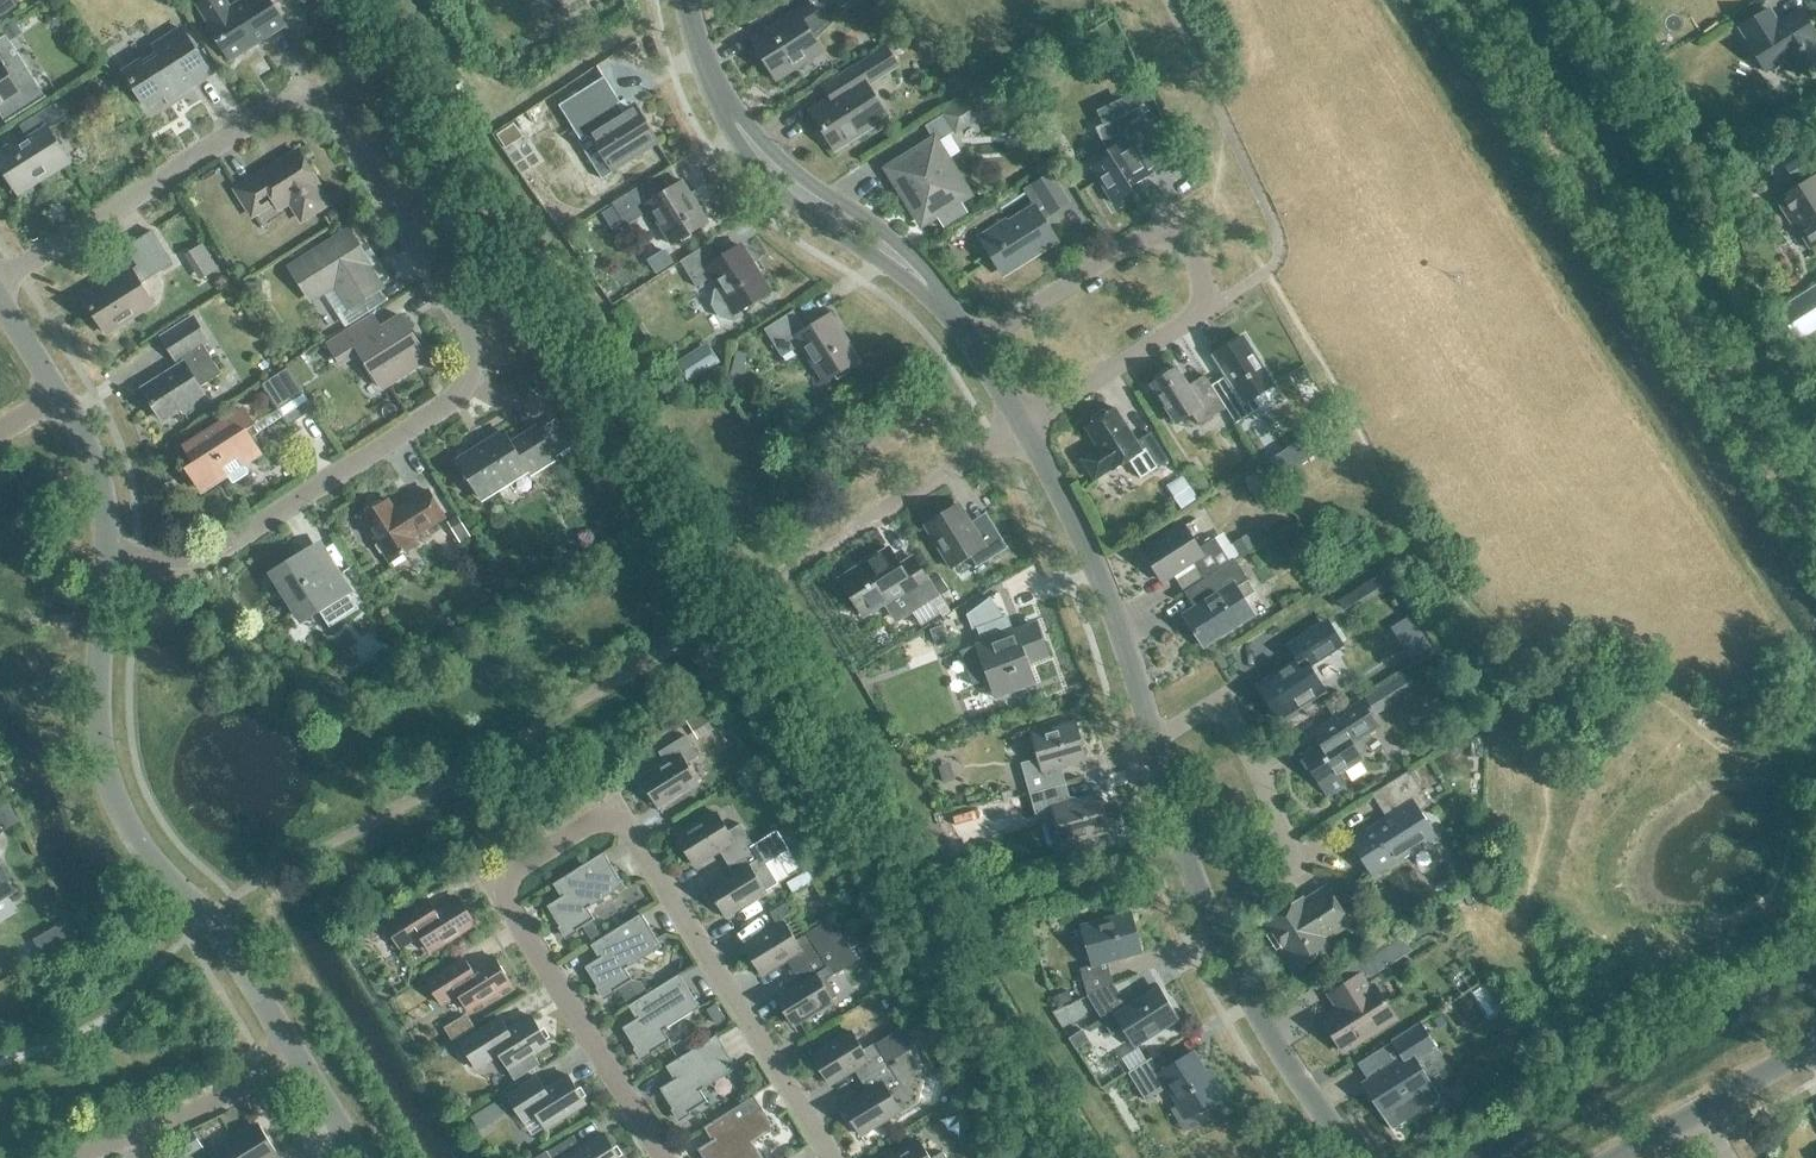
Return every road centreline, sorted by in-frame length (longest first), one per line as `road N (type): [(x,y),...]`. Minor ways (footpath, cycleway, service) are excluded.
road 1 (unclassified): [(103,554),(161,564),(209,558),(333,483),(463,392),(466,318),(353,138),(321,117),(282,118),(0,273)]
road 2 (residential): [(836,1157),(633,830),(611,825),(515,879),(512,905),(660,1157)]
road 3 (unclassified): [(298,1053),(207,915),(131,845),(111,813),(101,750),(103,554)]
road 4 (unclassified): [(978,341),(885,251),(804,193),(737,130),(701,56),(687,0)]
road 5 (residential): [(1211,922),(1302,878),(1305,852),(1243,704),(1153,737)]
road 6 (unclassified): [(1153,737),(1098,562),(1037,425)]
road 7 (residential): [(978,341),(1147,236),(1180,241),(1201,268),(1208,289),(1202,313)]
road 8 (unclassified): [(1357,1157),(1267,1026),(1211,922)]
road 9 (unclassified): [(79,1157),(298,1053)]
road 10 (residential): [(850,534),(1037,425)]
road 11 (residential): [(1037,425),(1202,313)]
road 12 (unclassified): [(1211,922),(1153,737)]
road 13 (unclassified): [(103,554),(93,479),(73,432),(44,395)]
road 14 (unclassified): [(1696,1111),(1815,1044)]
road 15 (unclassified): [(362,1157),(298,1053)]

